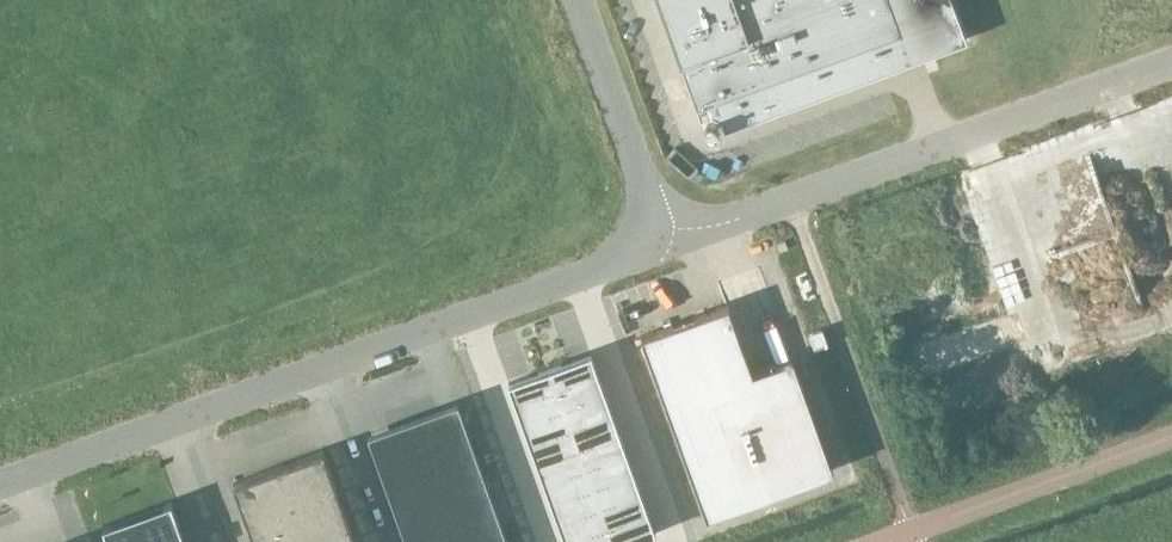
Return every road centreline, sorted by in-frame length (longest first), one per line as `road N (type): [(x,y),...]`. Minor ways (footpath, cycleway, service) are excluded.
road 1 (unclassified): [(0,482),(616,260),(648,228)]
road 2 (unclassified): [(648,228),(712,225),(1171,64)]
road 3 (unclassified): [(912,531),(1171,438)]
road 4 (unclassified): [(648,228),(650,205),(577,0)]

